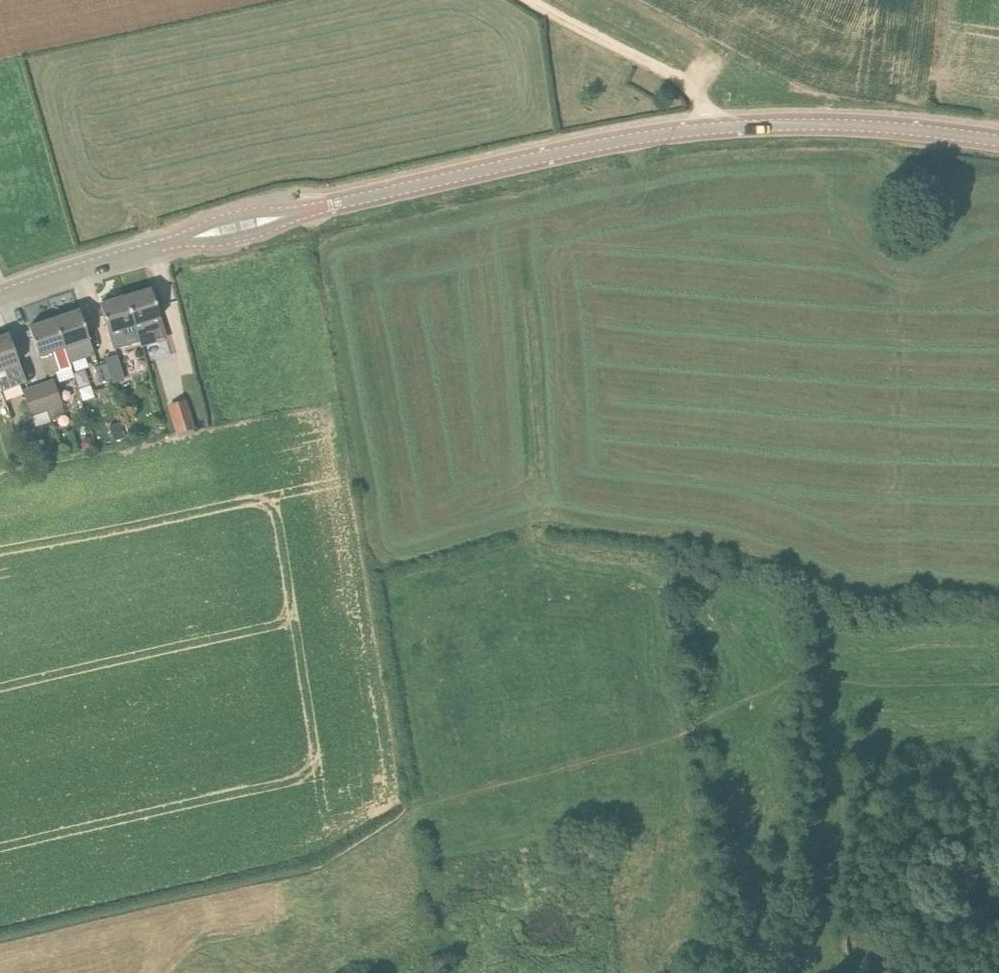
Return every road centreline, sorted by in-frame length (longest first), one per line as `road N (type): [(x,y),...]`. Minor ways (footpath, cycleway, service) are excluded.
road 1 (tertiary): [(300,212),(706,129),(824,123),(998,140)]
road 2 (track): [(706,129),(693,89),(528,0)]
road 3 (tertiary): [(0,295),(160,245)]
road 4 (tertiary): [(300,212),(219,220),(160,245)]
road 5 (tertiary): [(160,245),(257,232),(300,212)]

